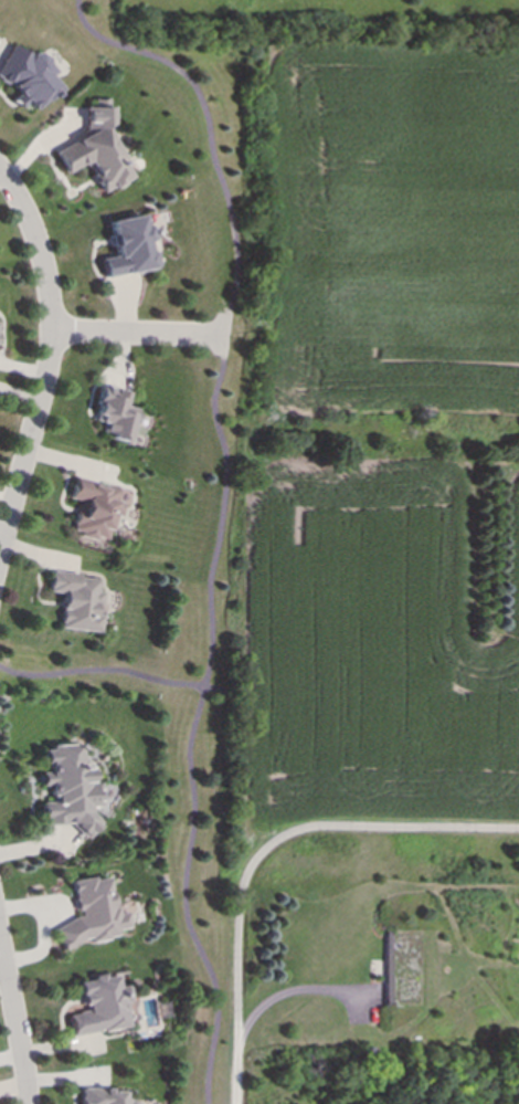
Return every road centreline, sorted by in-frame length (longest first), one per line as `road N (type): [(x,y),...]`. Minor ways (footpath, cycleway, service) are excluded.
road 1 (residential): [(0,555),(55,333),(41,257),(0,170)]
road 2 (residential): [(26,1103),(0,949)]
road 3 (residential): [(55,333),(206,336)]

